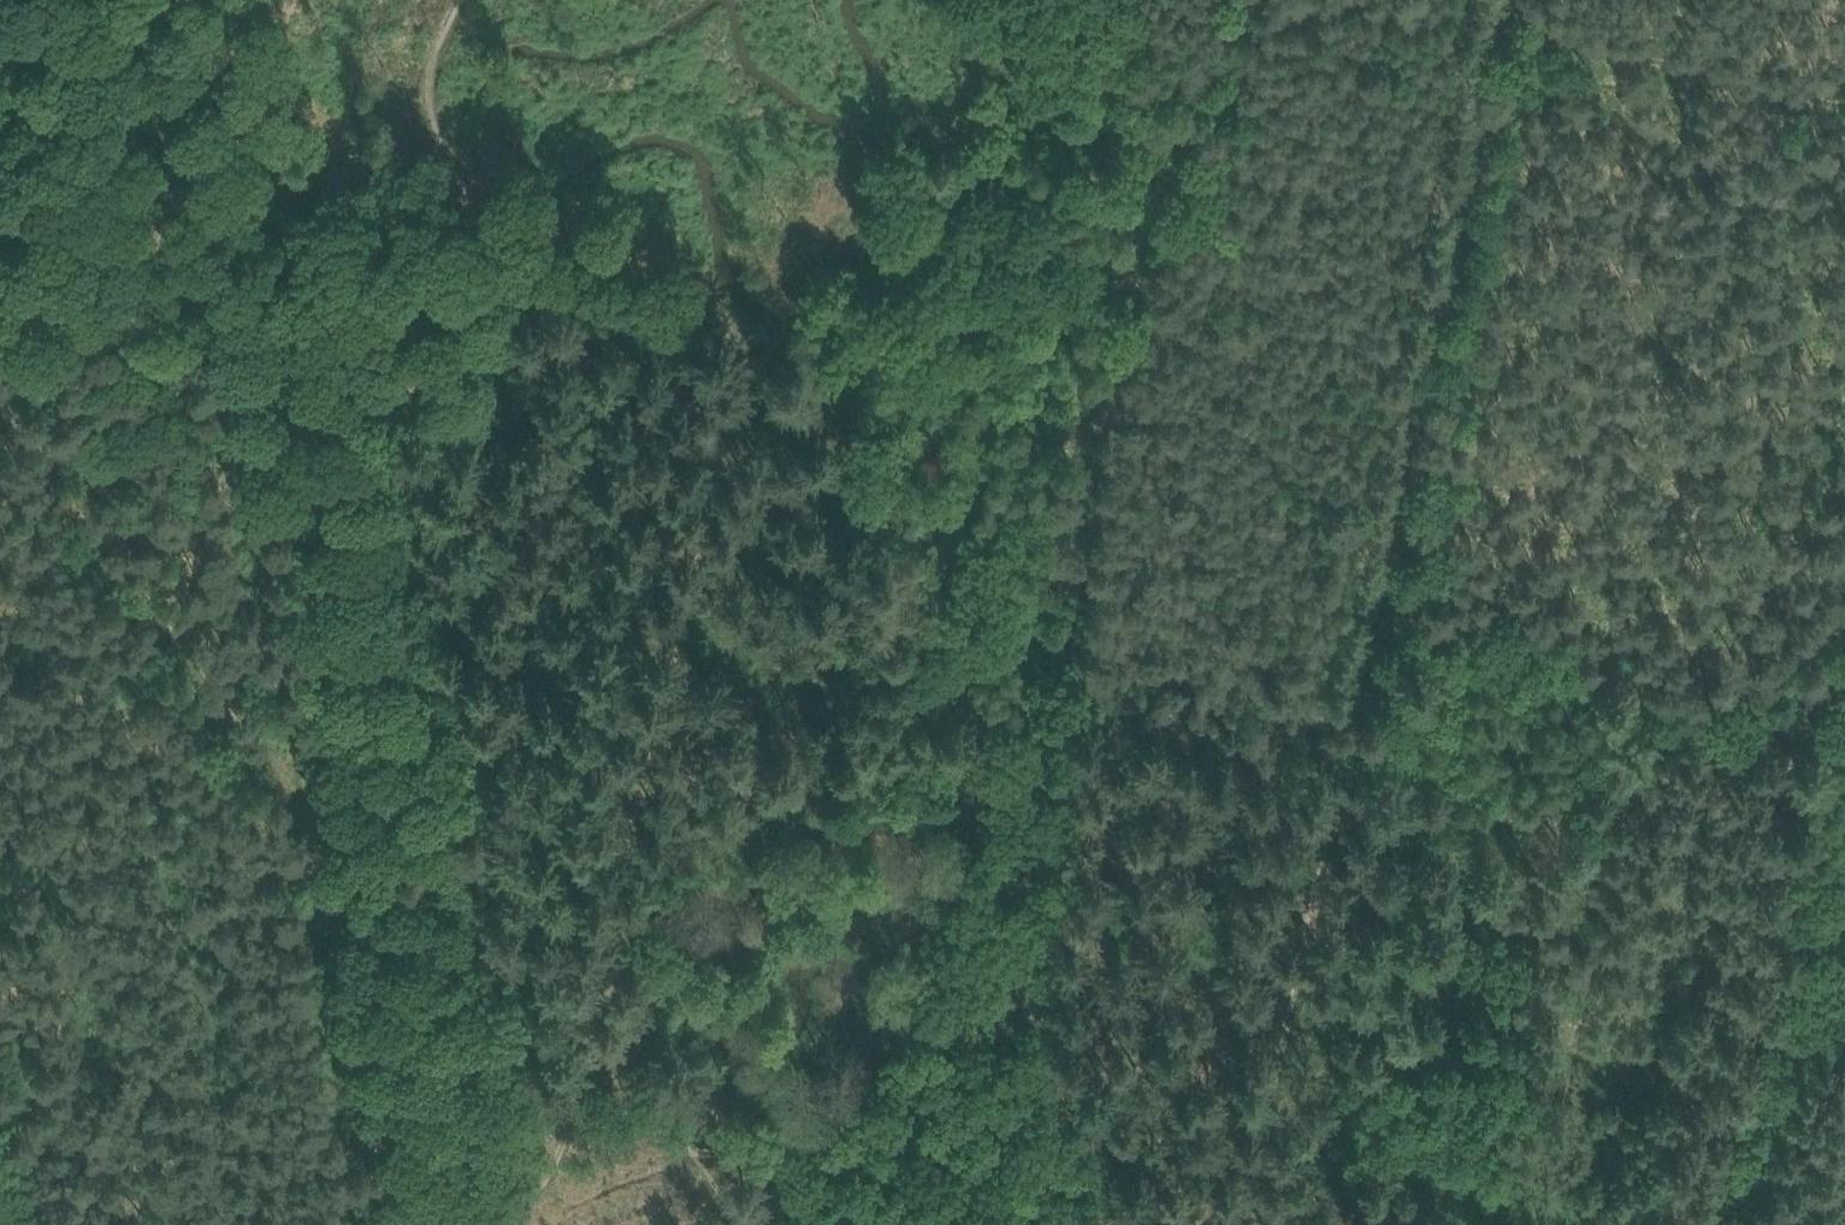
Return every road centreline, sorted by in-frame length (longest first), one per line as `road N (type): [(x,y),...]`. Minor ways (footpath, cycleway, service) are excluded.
road 1 (track): [(136,0),(382,1175),(380,1224)]
road 2 (track): [(1844,675),(1753,816),(1763,1099),(1711,1224)]
road 3 (track): [(1498,0),(1491,31),(1844,120)]

